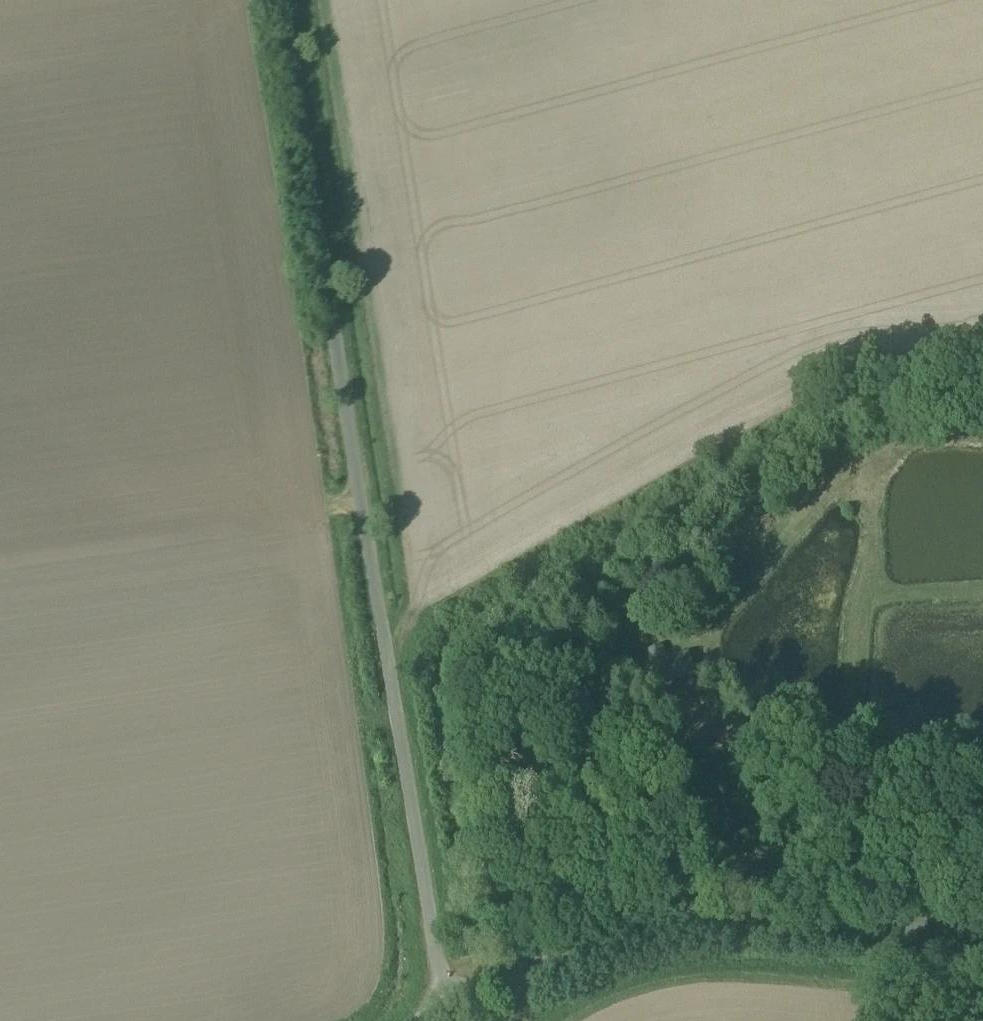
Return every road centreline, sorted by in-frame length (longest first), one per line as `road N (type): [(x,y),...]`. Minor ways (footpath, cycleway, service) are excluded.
road 1 (unclassified): [(289,0),(445,1016)]
road 2 (unclassified): [(445,1016),(572,955),(685,922),(982,933)]

